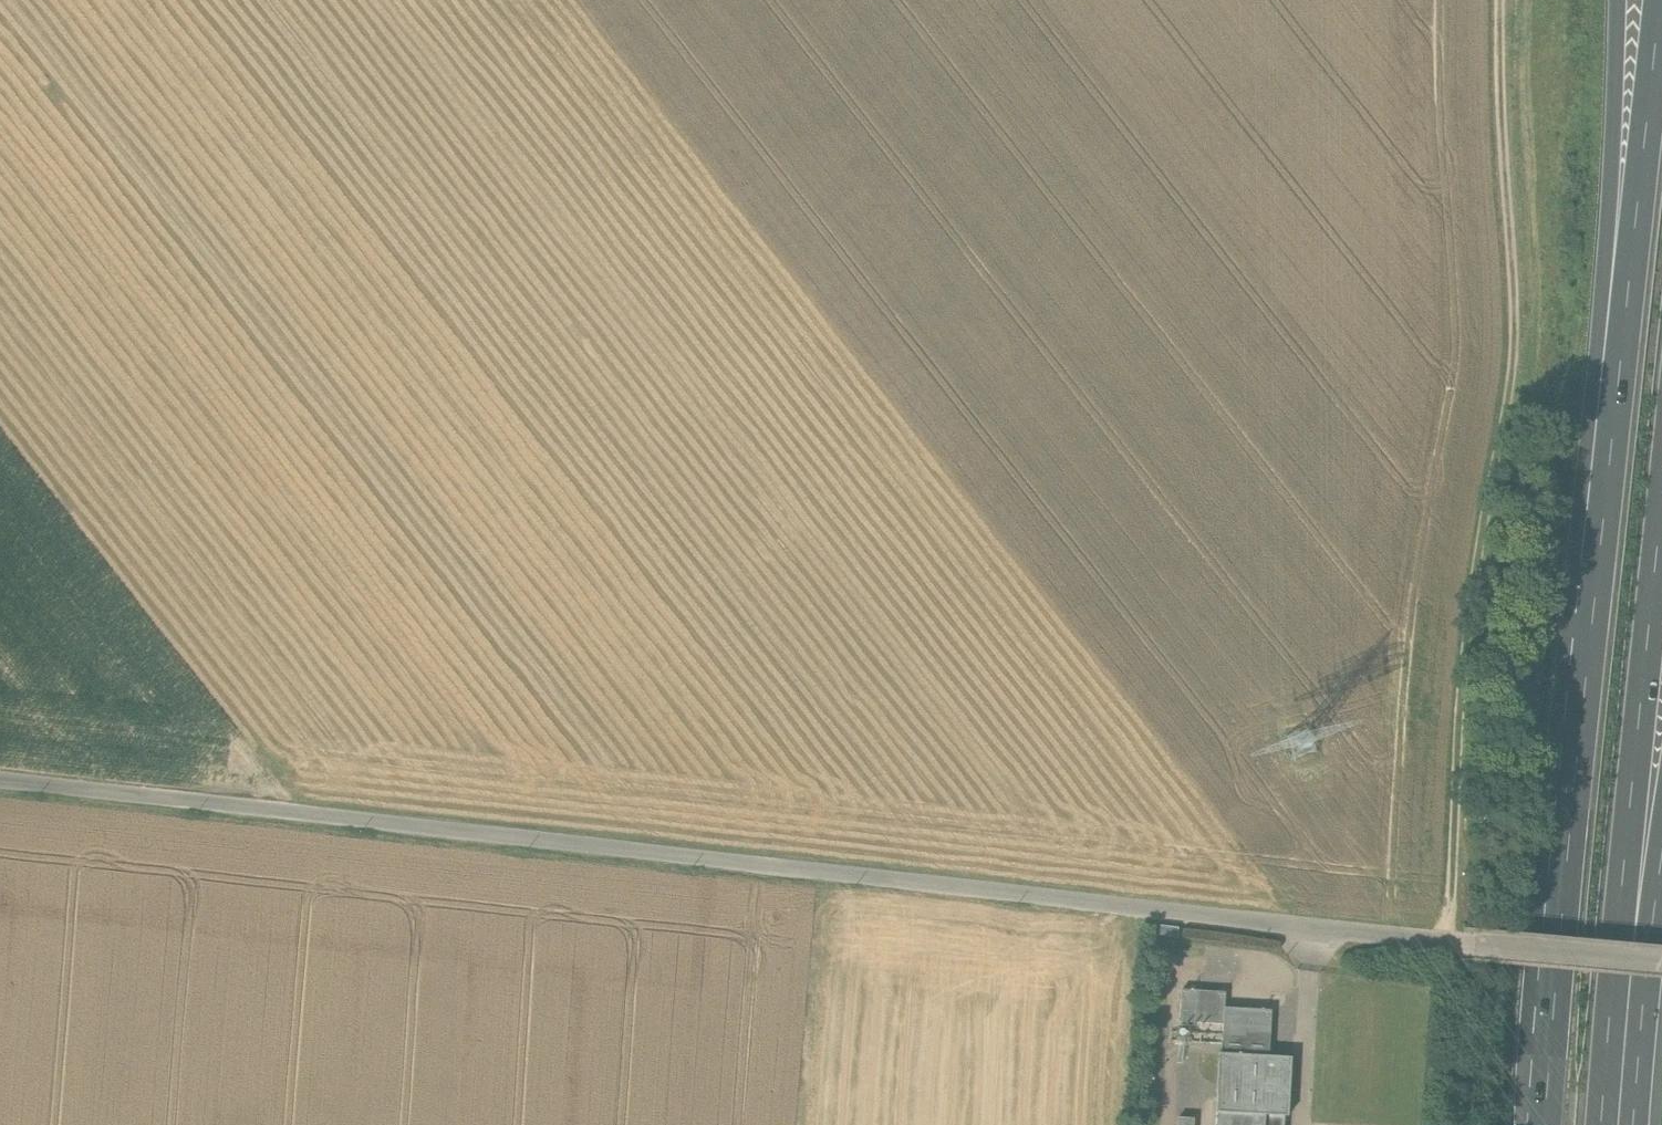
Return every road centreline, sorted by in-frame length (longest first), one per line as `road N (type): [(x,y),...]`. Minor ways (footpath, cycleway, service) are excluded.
road 1 (unclassified): [(0,782),(1661,961)]
road 2 (track): [(1505,0),(1515,356),(1460,648),(1447,941)]
road 3 (motorway): [(1626,294),(1546,1124)]
road 4 (motorway): [(1637,884),(1661,494)]
road 5 (motorway): [(1658,0),(1626,294)]
road 6 (motorway): [(1618,0),(1626,294)]
road 7 (motorway): [(1621,1124),(1637,884)]

